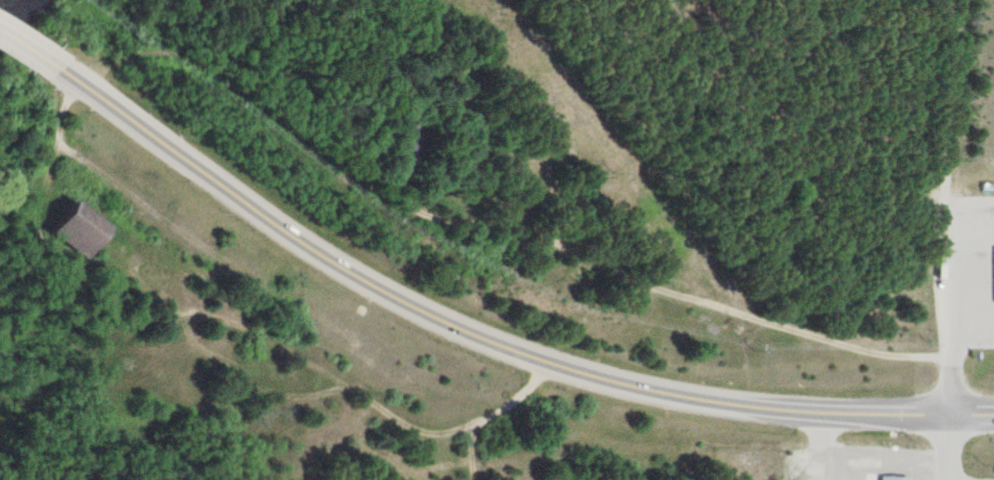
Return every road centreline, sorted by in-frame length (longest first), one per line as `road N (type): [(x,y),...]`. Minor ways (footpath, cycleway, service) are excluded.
road 1 (primary): [(993,415),(813,413),(700,400),(535,358),(428,315),(332,263),(50,67)]
road 2 (track): [(75,83),(177,42),(393,185),(442,204),(496,211),(609,269),(744,316),(876,354),(947,359)]
road 3 (track): [(946,211),(951,0)]

